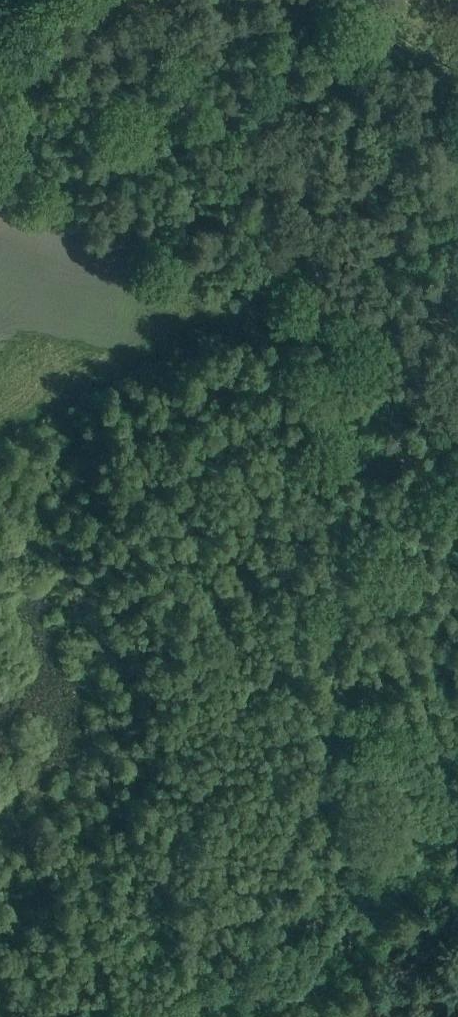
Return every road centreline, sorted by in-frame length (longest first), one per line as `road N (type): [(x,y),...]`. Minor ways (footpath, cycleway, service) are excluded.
road 1 (track): [(457,89),(333,0)]
road 2 (track): [(352,1016),(418,963),(457,912)]

